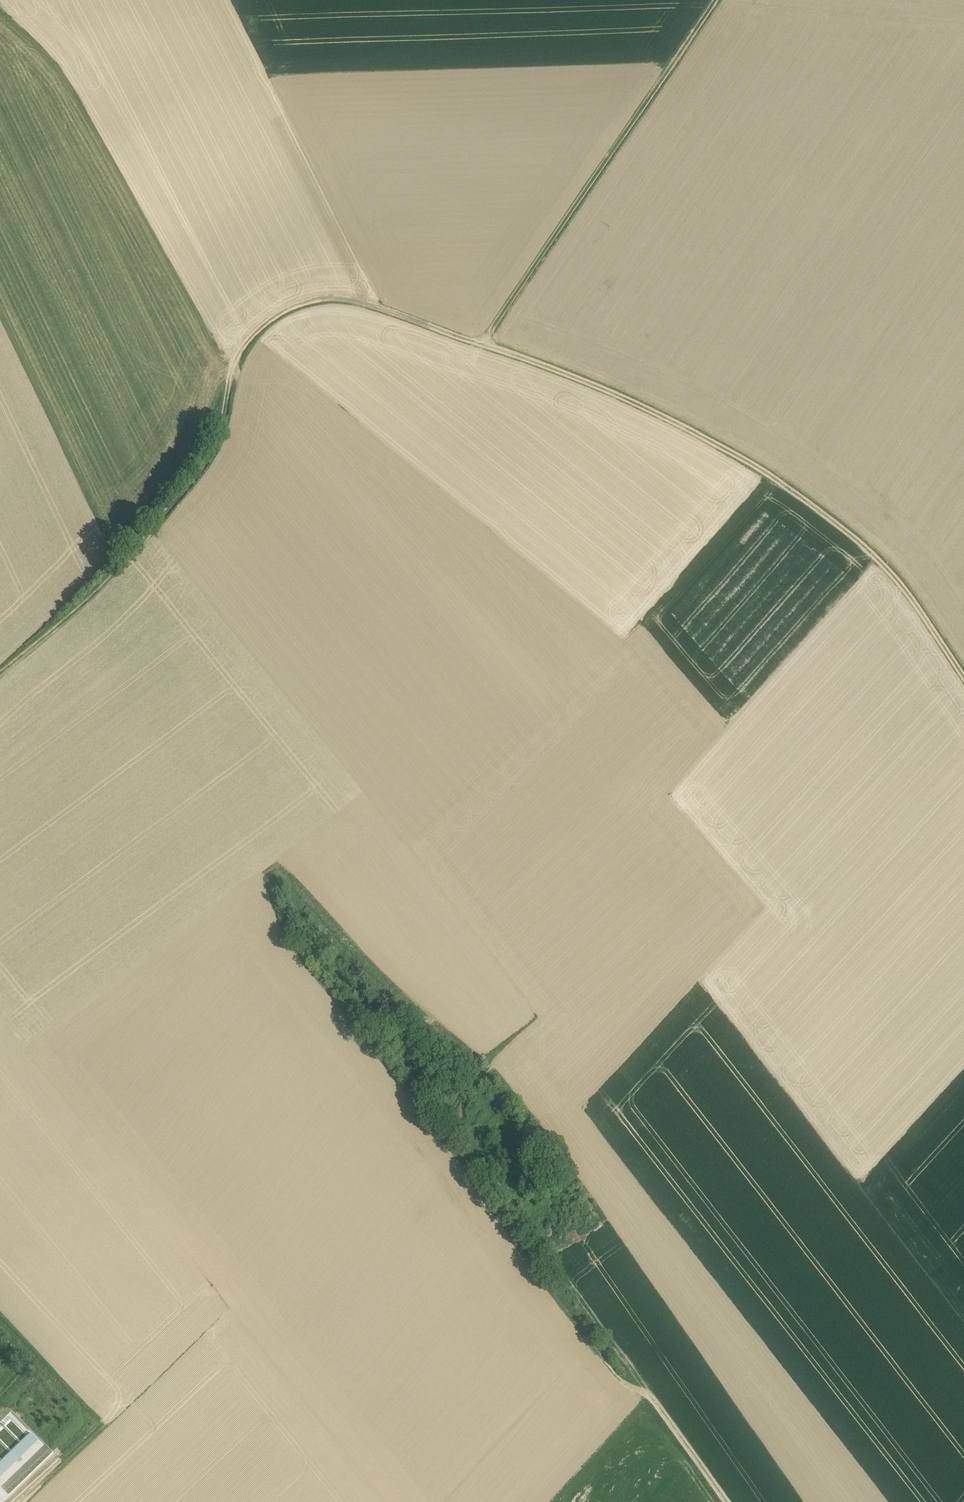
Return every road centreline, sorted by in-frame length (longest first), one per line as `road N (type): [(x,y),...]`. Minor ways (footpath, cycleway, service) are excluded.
road 1 (track): [(963,683),(871,558),(760,474),(590,382),(357,300),(332,298),(259,328),(238,357),(218,445),(197,486),(60,629),(0,674)]
road 2 (track): [(711,0),(480,342)]

